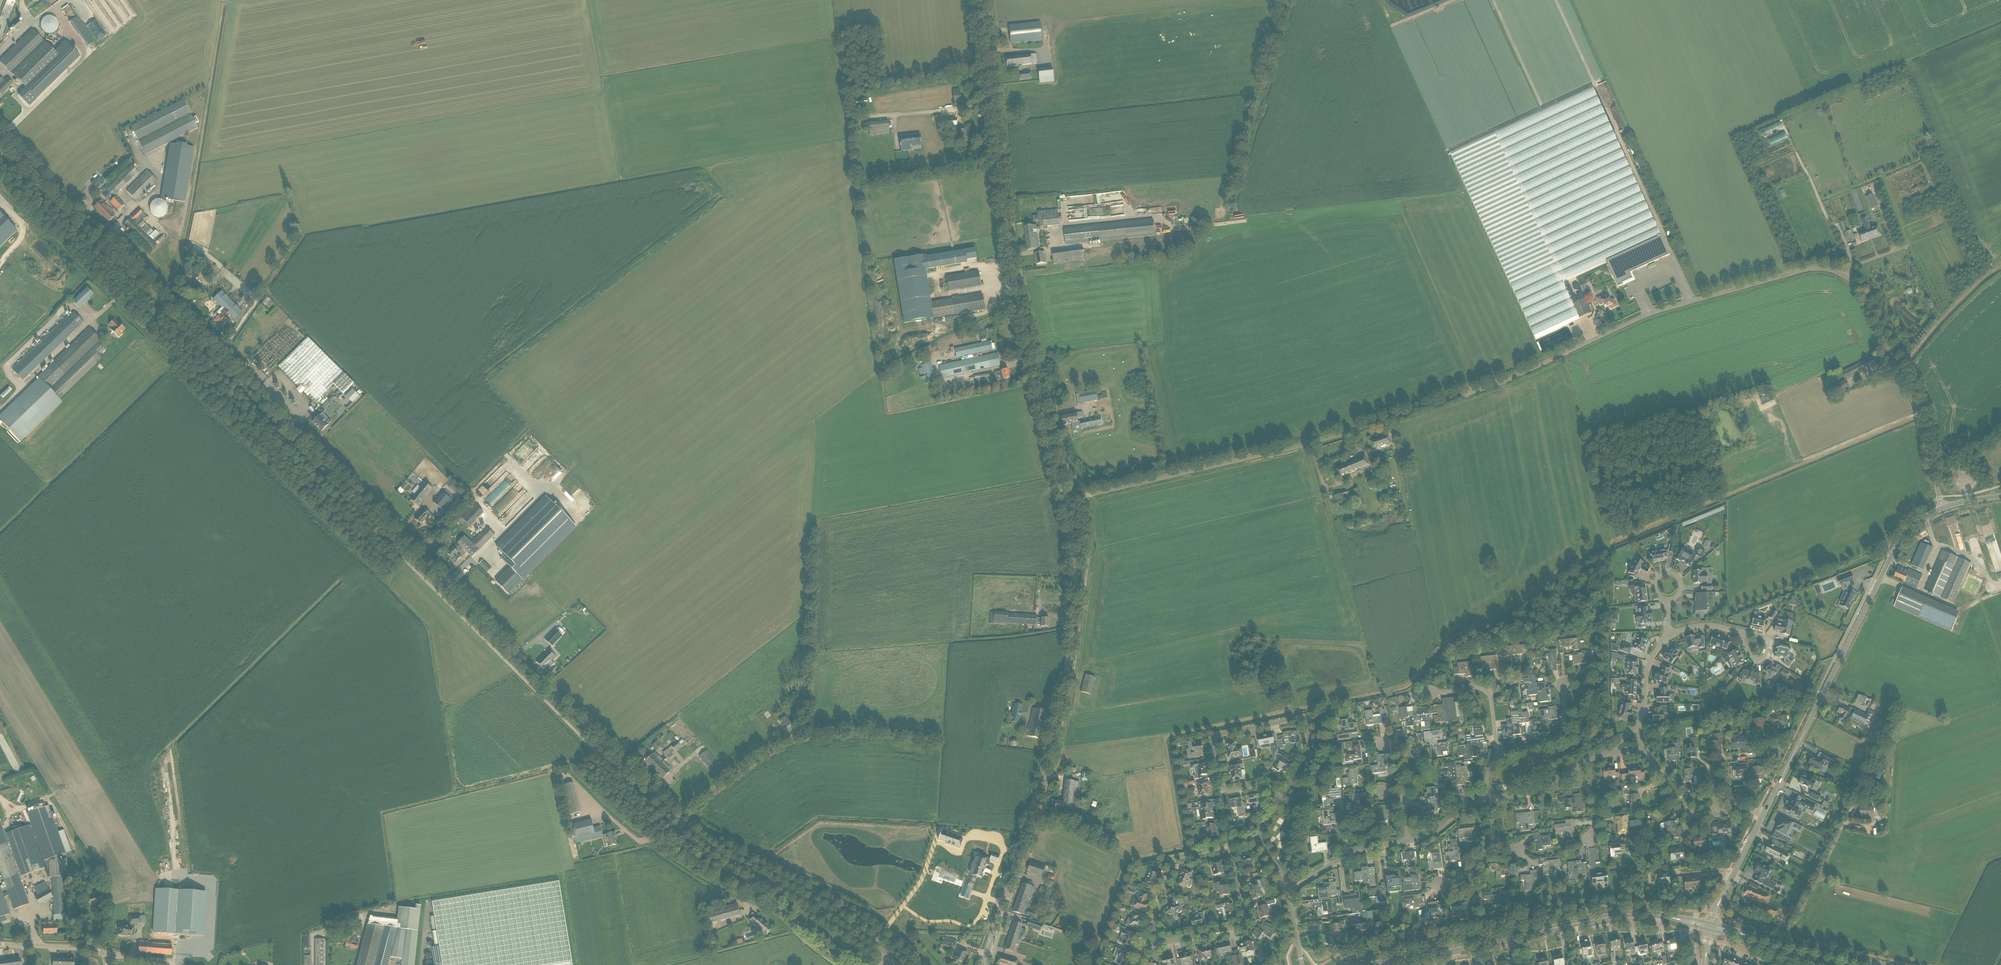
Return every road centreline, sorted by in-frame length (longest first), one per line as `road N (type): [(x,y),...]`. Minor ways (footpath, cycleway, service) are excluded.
road 1 (tertiary): [(890,957),(684,825),(0,138)]
road 2 (unclassified): [(1942,508),(1917,402),(1867,303),(1844,276),(1817,269),(1649,315),(1529,371),(1352,431),(1064,500)]
road 3 (tertiary): [(1064,500),(1014,280),(981,0)]
road 4 (tertiary): [(985,964),(1067,669),(1075,578),(1064,500)]
road 5 (tertiary): [(1763,814),(1891,556),(1911,528),(1942,508)]
road 6 (tertiary): [(1372,964),(1611,916),(1671,917)]
road 7 (residential): [(1283,798),(1311,752),(1302,719),(1217,735),(1223,789)]
road 8 (track): [(1058,712),(1267,681)]
road 9 (track): [(1713,626),(1876,553),(1891,556)]
road 10 (residential): [(1160,943),(1242,926),(1229,846)]
road 11 (track): [(1920,413),(1804,460),(1793,456),(1785,433)]
road 12 (residential): [(1160,943),(1154,920),(1176,857),(1229,846)]
road 13 (residential): [(1290,888),(1369,846),(1407,841)]
road 14 (track): [(187,876),(170,754)]
road 15 (residential): [(1497,752),(1487,693),(1429,693)]

